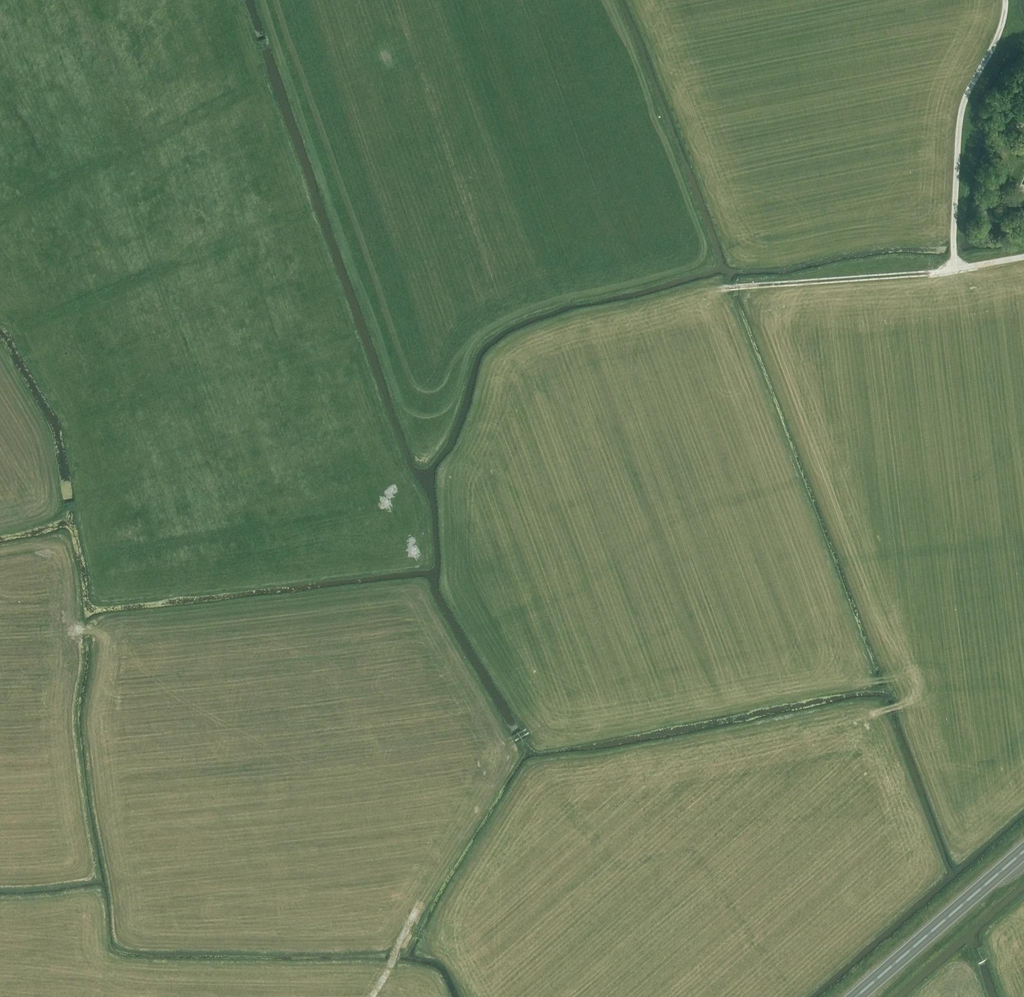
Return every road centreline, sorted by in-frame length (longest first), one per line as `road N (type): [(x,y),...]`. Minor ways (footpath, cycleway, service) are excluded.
road 1 (track): [(1007,0),(995,51),(962,116),(956,270)]
road 2 (trunk): [(856,996),(1023,851)]

